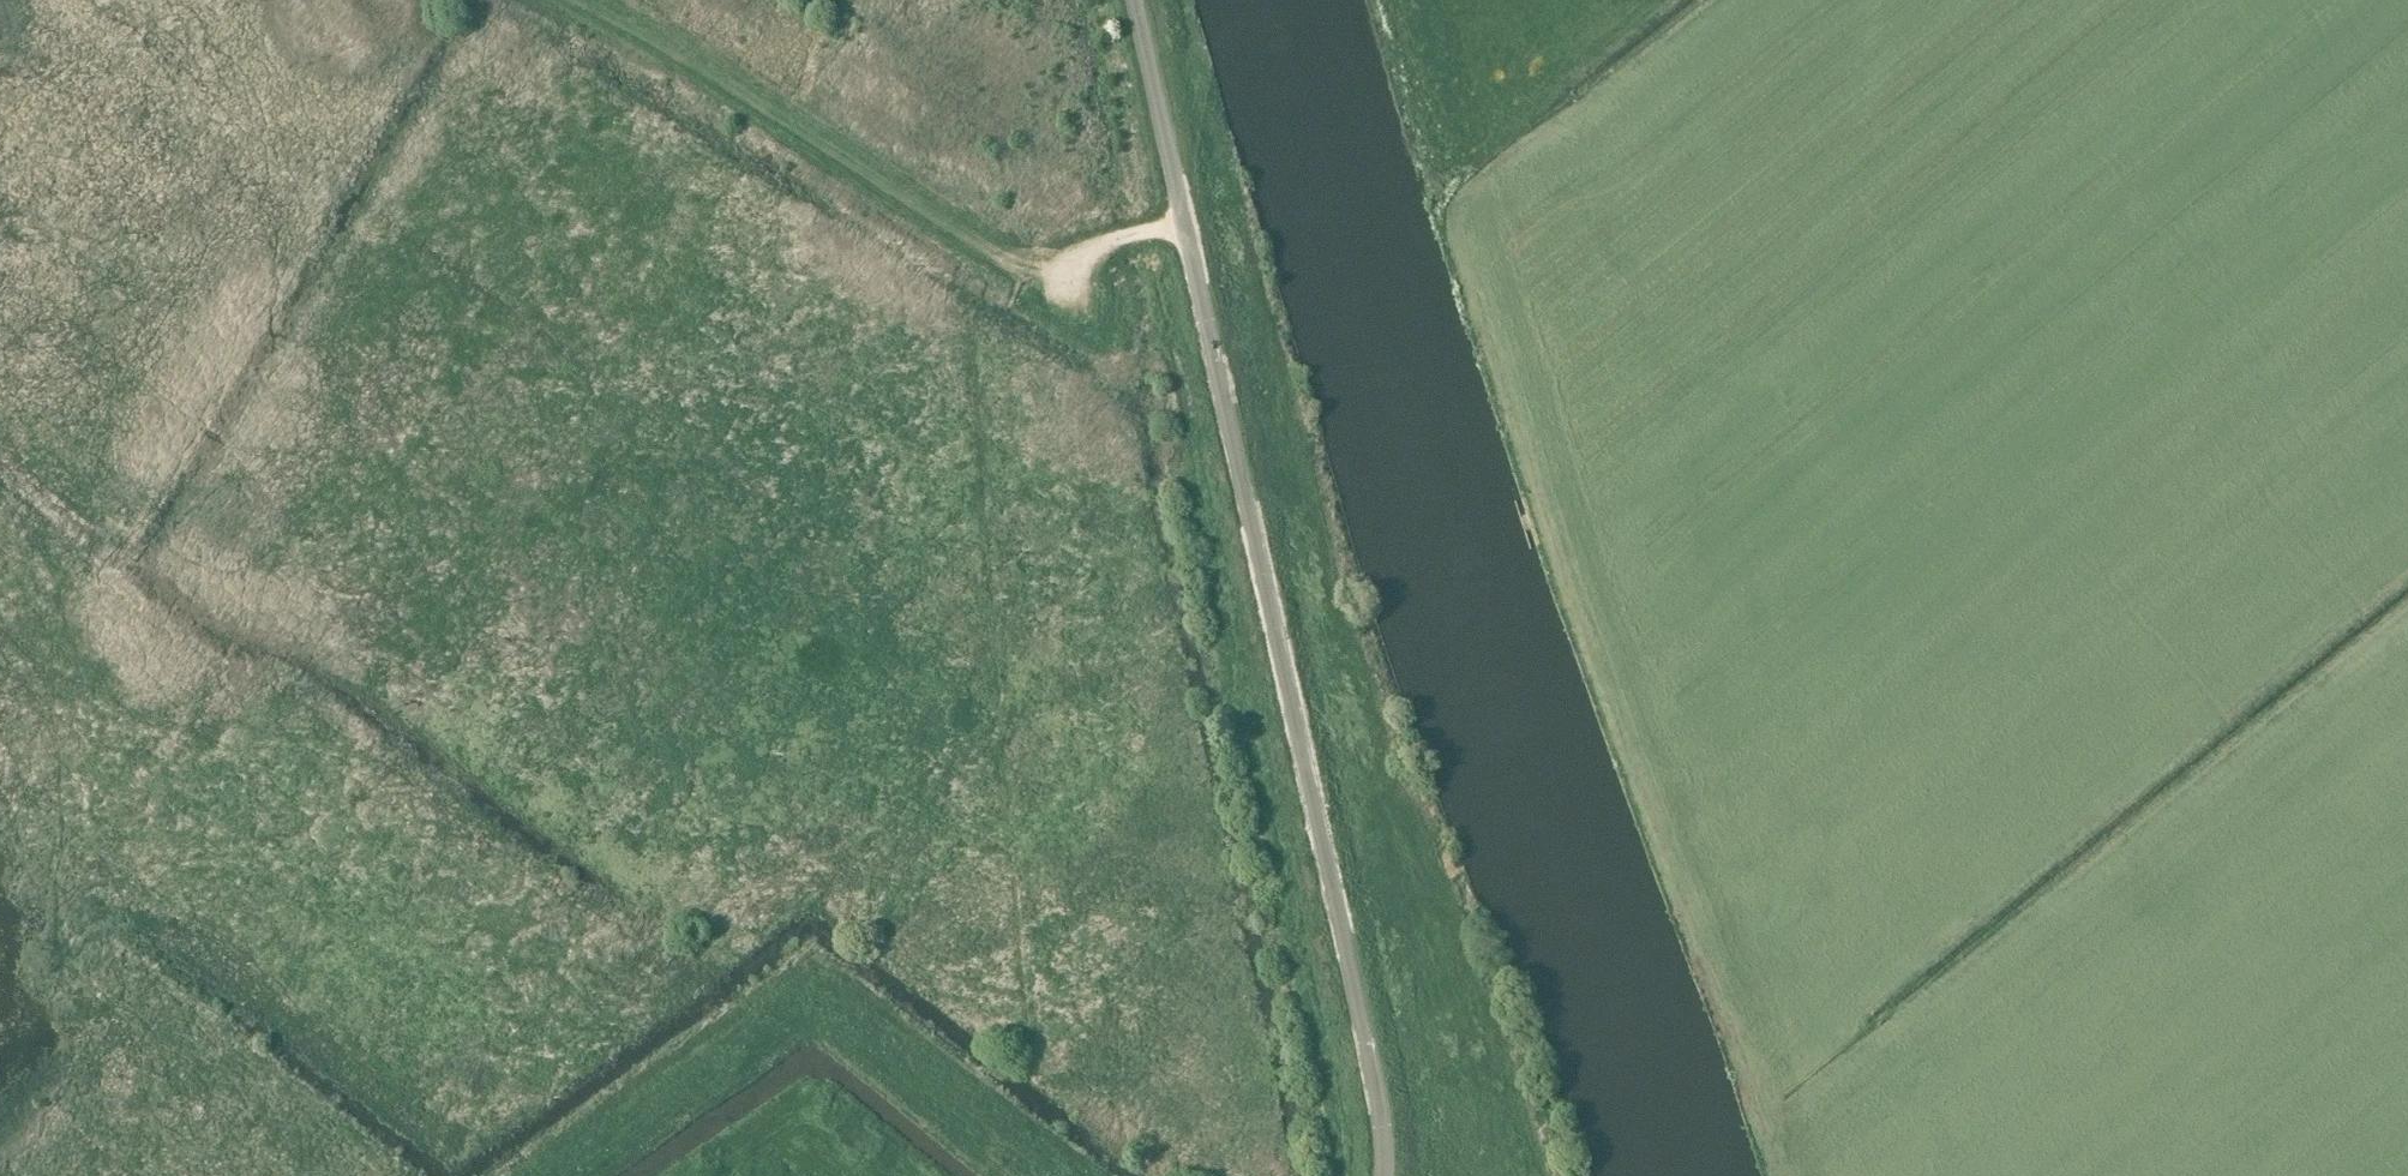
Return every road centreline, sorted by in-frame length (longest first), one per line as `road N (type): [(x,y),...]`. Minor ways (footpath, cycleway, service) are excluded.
road 1 (unclassified): [(1384,1175),(1330,865),(1133,0)]
road 2 (track): [(1025,270),(568,0)]

